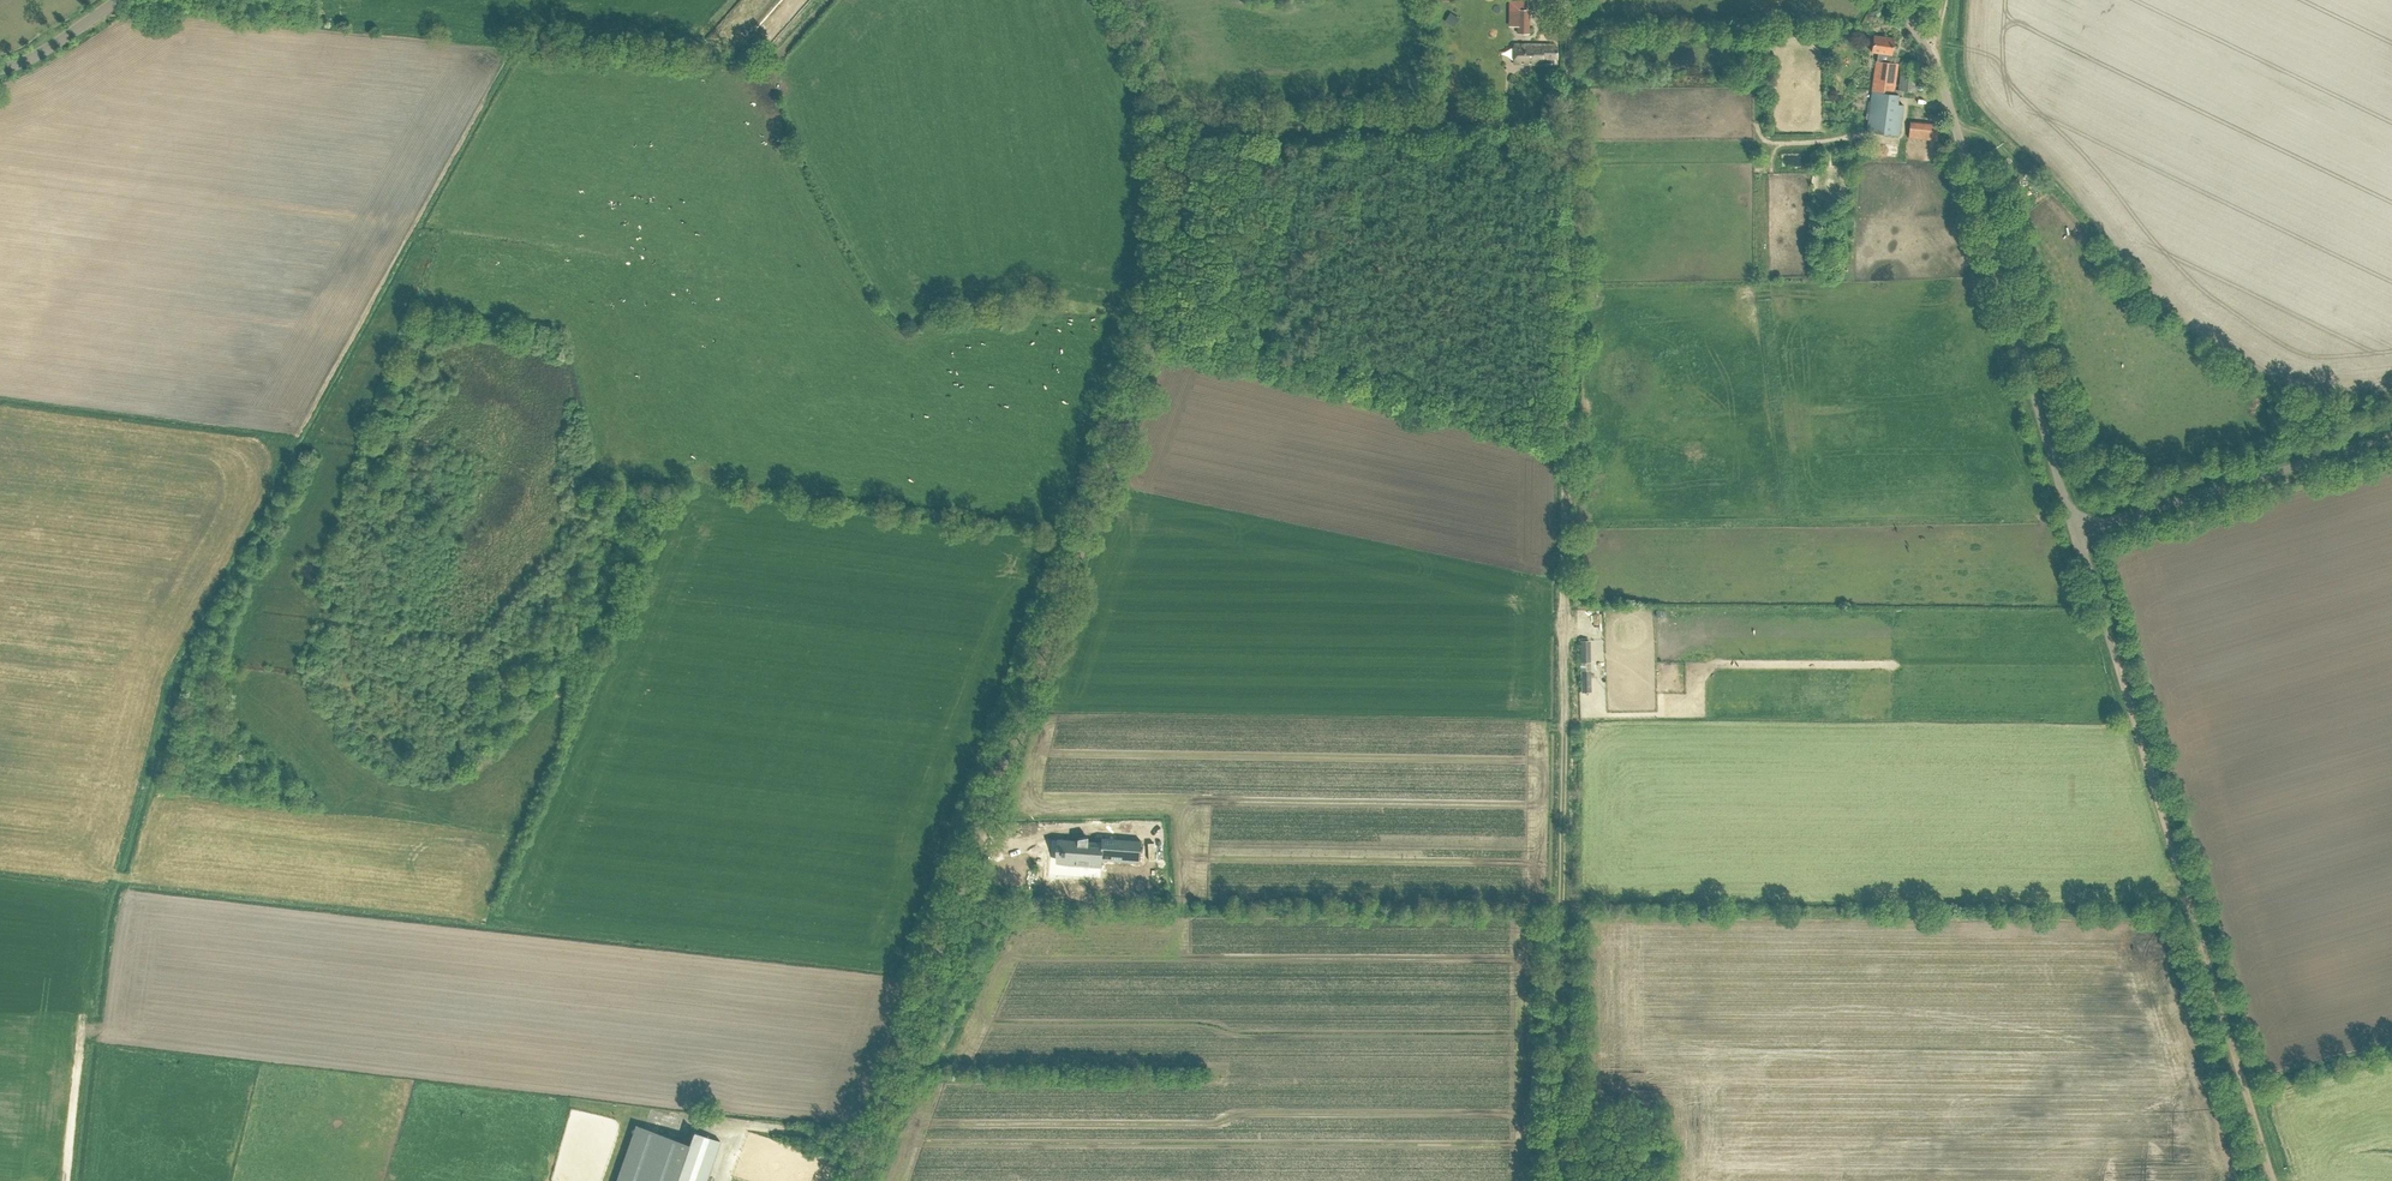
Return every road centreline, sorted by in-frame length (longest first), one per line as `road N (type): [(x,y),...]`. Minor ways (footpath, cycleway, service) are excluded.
road 1 (tertiary): [(855,1180),(1168,308),(1179,212),(1176,156),(1169,103),(1135,0)]
road 2 (track): [(1561,1180),(1567,75)]
road 3 (unclassified): [(2273,1180),(2074,532)]
road 4 (unclassified): [(2074,532),(1940,77),(1889,0)]
road 5 (unclassified): [(2074,532),(2391,437)]
road 6 (track): [(120,864),(86,1015),(66,1180)]
road 7 (unclassified): [(0,70),(46,50),(122,0)]

